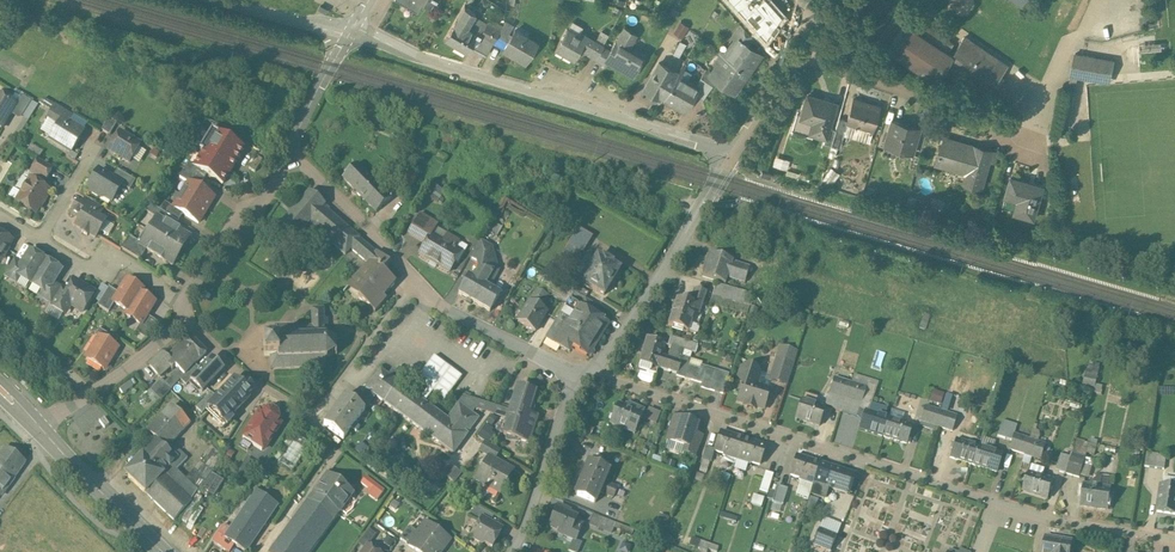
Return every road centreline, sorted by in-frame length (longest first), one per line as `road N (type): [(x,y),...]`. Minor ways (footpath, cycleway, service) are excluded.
road 1 (residential): [(587,374),(1074,519),(1174,535)]
road 2 (unclassified): [(731,153),(353,31)]
road 3 (residential): [(186,321),(234,372),(312,416),(412,282)]
road 4 (residential): [(587,374),(665,272),(731,153)]
road 5 (residential): [(1029,149),(987,120),(797,58)]
road 6 (residential): [(412,282),(562,371),(587,374)]
road 7 (residential): [(296,154),(191,315)]
road 8 (residential): [(587,374),(514,551)]
road 9 (residential): [(186,321),(38,425)]
road 10 (secondary): [(167,551),(38,425)]
road 11 (residential): [(191,315),(122,263),(86,266),(41,236)]
road 12 (residential): [(412,282),(296,154)]
road 13 (residential): [(353,31),(327,72),(296,154)]
road 14 (unclassified): [(353,31),(226,0)]

